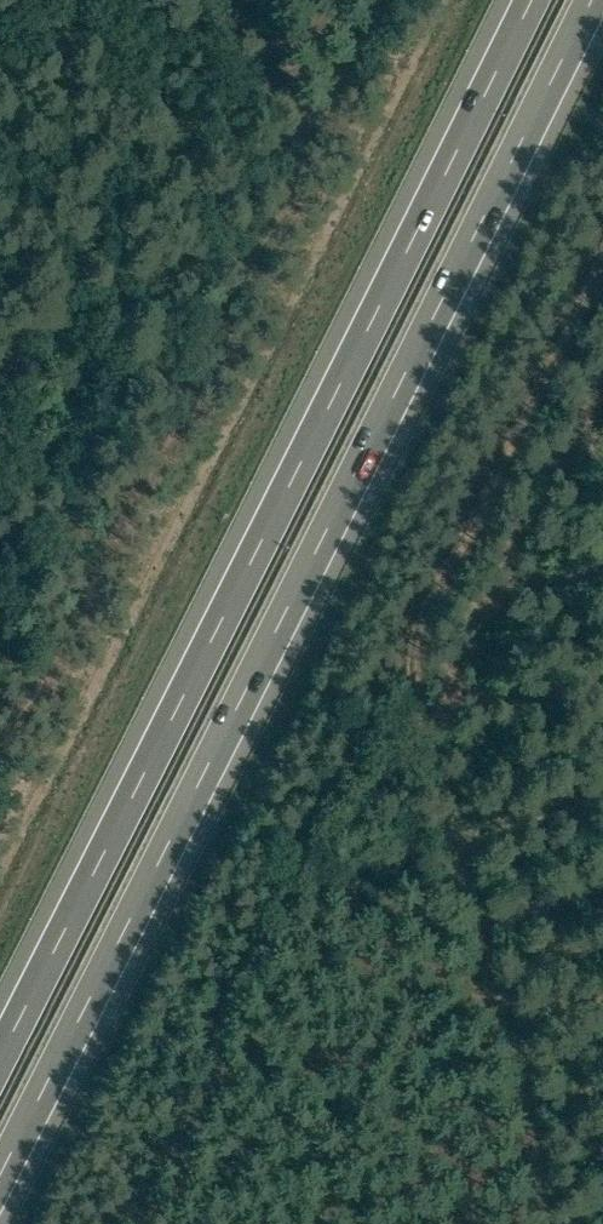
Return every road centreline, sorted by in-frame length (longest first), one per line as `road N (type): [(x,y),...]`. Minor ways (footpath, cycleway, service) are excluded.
road 1 (motorway): [(0,1179),(592,0)]
road 2 (motorway): [(531,0),(0,1060)]

